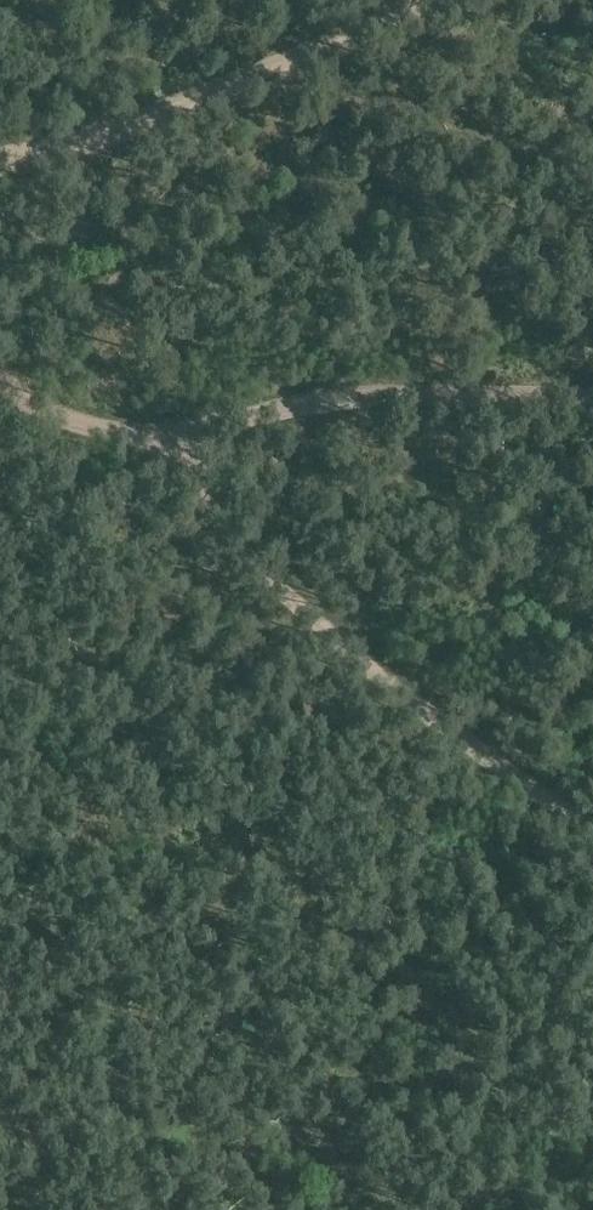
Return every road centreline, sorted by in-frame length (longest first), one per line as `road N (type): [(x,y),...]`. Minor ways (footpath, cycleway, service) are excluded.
road 1 (track): [(592,829),(407,702),(327,637),(259,567),(158,435),(76,424),(0,388)]
road 2 (track): [(0,160),(56,151),(245,82),(437,0)]
road 3 (track): [(158,435),(339,398),(592,397)]

